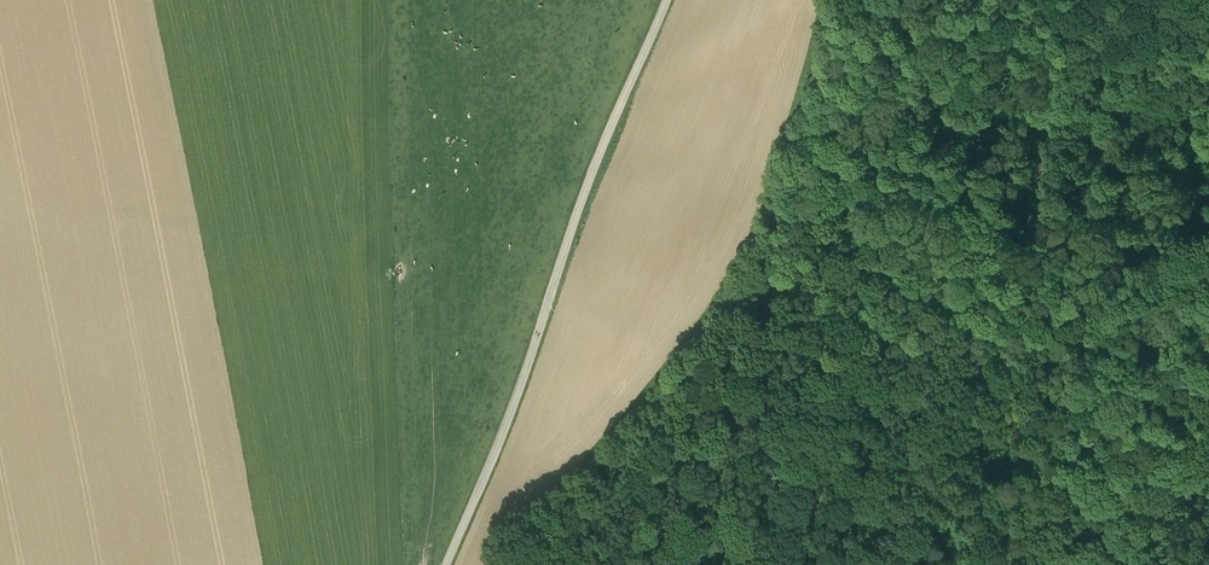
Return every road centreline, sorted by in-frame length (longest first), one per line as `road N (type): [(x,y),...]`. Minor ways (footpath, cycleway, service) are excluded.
road 1 (unclassified): [(446,564),(508,419),(602,148),(667,0)]
road 2 (track): [(1049,564),(1208,420)]

